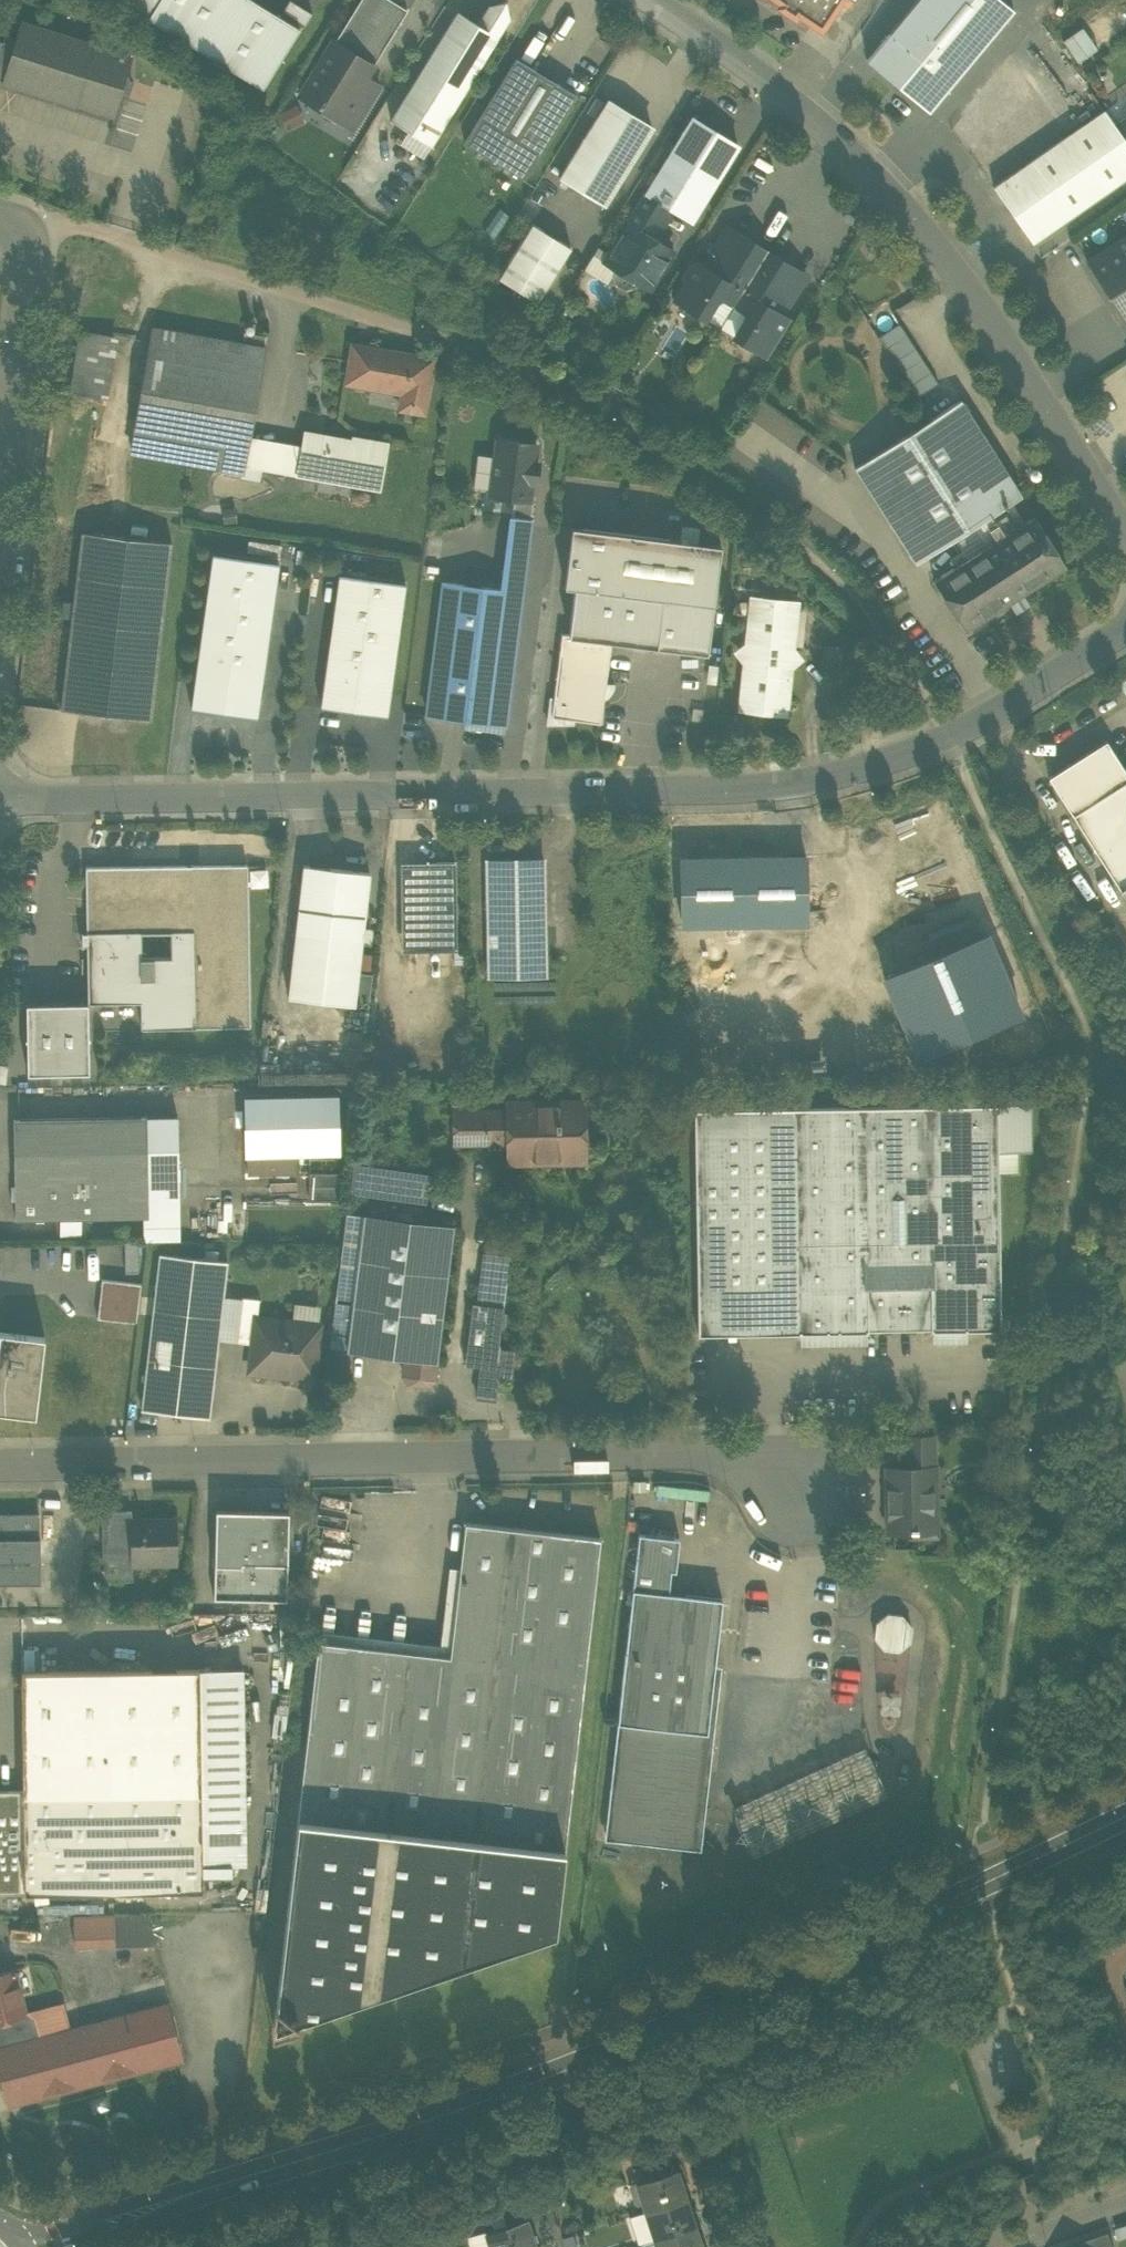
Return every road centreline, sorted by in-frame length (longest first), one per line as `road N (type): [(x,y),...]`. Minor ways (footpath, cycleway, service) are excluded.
road 1 (tertiary): [(47,2246),(601,2055),(1125,1814)]
road 2 (residential): [(0,800),(777,785),(840,775),(950,736),(1125,632)]
road 3 (residential): [(0,1463),(759,1454),(803,1480)]
road 4 (residential): [(1125,538),(959,271),(813,118),(654,0)]
road 5 (residential): [(0,559),(34,270),(21,224),(0,214)]

